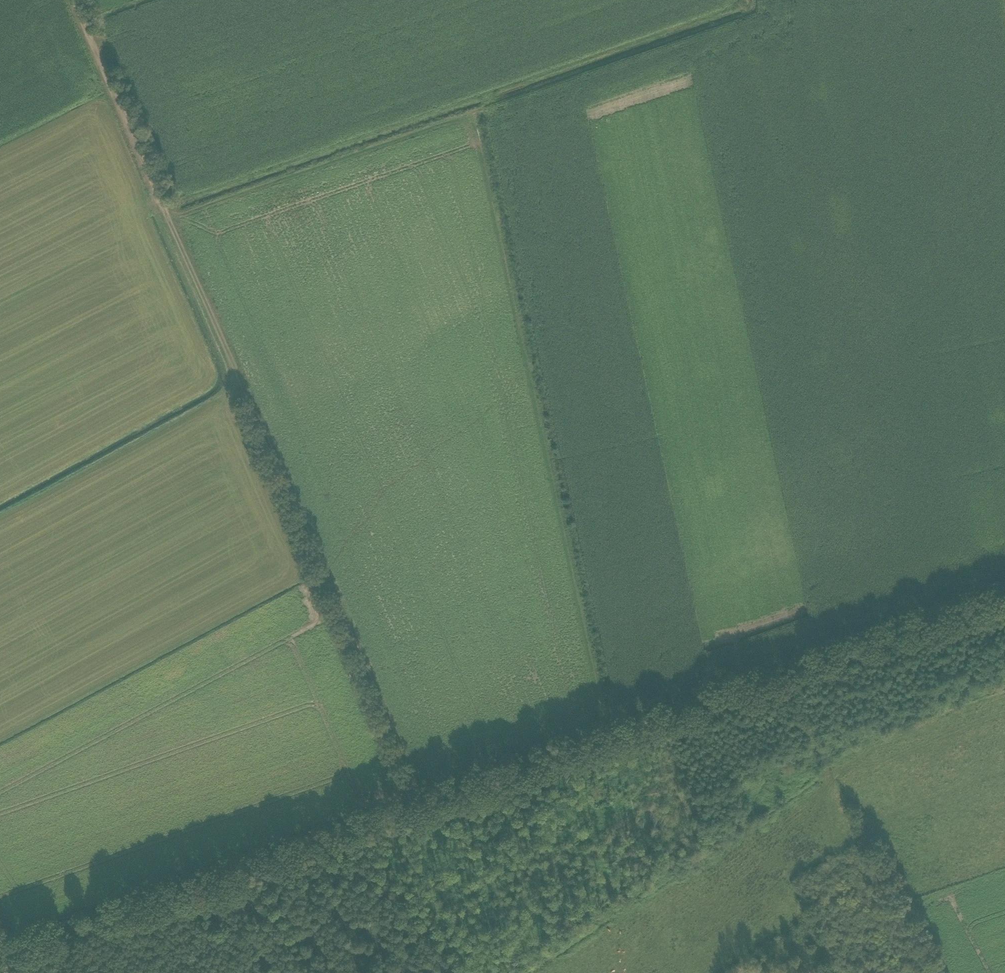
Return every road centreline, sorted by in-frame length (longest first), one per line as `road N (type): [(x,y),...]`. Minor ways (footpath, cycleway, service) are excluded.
road 1 (track): [(0,948),(1004,592)]
road 2 (track): [(77,0),(419,801)]
road 3 (track): [(736,10),(165,209)]

